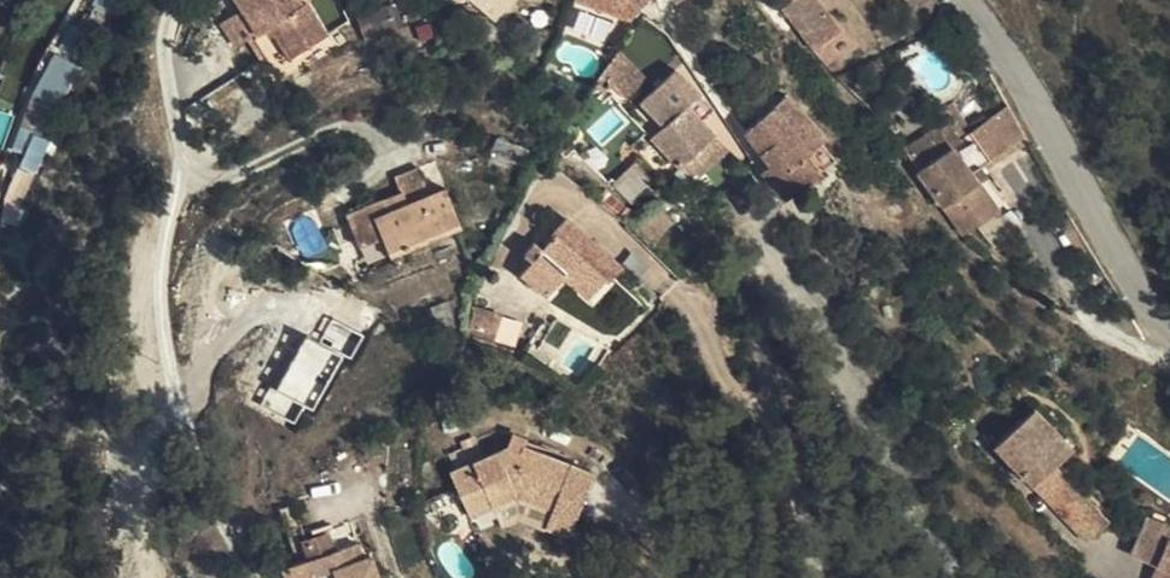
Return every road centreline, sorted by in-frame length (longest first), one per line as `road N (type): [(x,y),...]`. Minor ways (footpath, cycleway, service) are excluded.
road 1 (track): [(253,577),(205,485),(169,373),(164,254),(179,178)]
road 2 (unclassified): [(1169,327),(1144,300),(961,0)]
road 3 (residential): [(955,577),(920,528),(845,373),(765,263)]
road 4 (track): [(356,185),(383,151),(376,136),(343,124),(261,161),(179,178)]
road 5 (track): [(179,178),(162,26),(171,0)]

